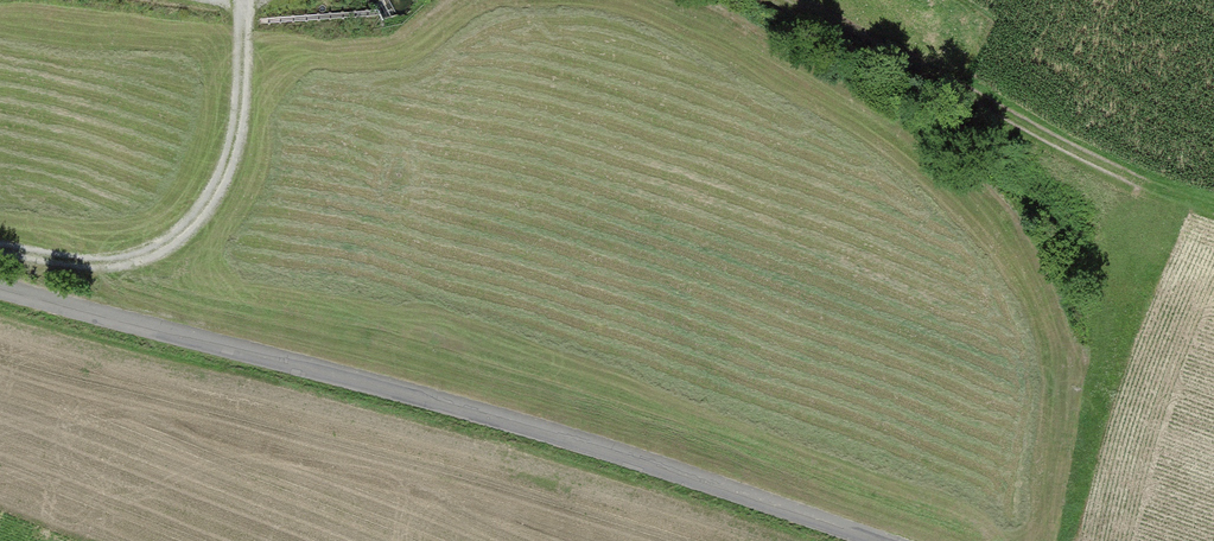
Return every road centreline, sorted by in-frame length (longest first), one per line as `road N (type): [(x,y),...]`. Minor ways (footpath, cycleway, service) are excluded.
road 1 (unclassified): [(0,290),(439,402),(882,540)]
road 2 (track): [(0,248),(110,262),(154,251),(186,230),(210,205),(234,144),(245,0)]
road 3 (track): [(797,0),(1077,158)]

